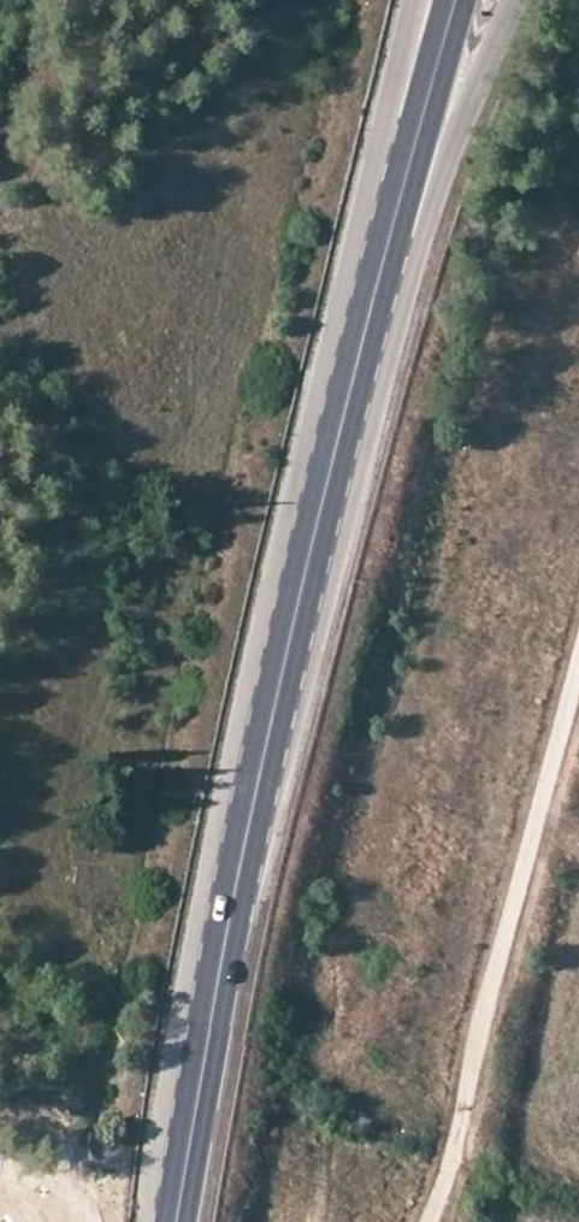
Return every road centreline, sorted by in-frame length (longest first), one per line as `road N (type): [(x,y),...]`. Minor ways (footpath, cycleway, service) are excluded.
road 1 (primary): [(413,0),(243,696),(186,974),(146,1221)]
road 2 (primary): [(229,918),(267,821),(413,255),(513,0)]
road 3 (primary): [(229,918),(326,478),(456,0)]
road 4 (track): [(578,668),(432,1221)]
road 5 (primary): [(176,1221),(229,918)]

